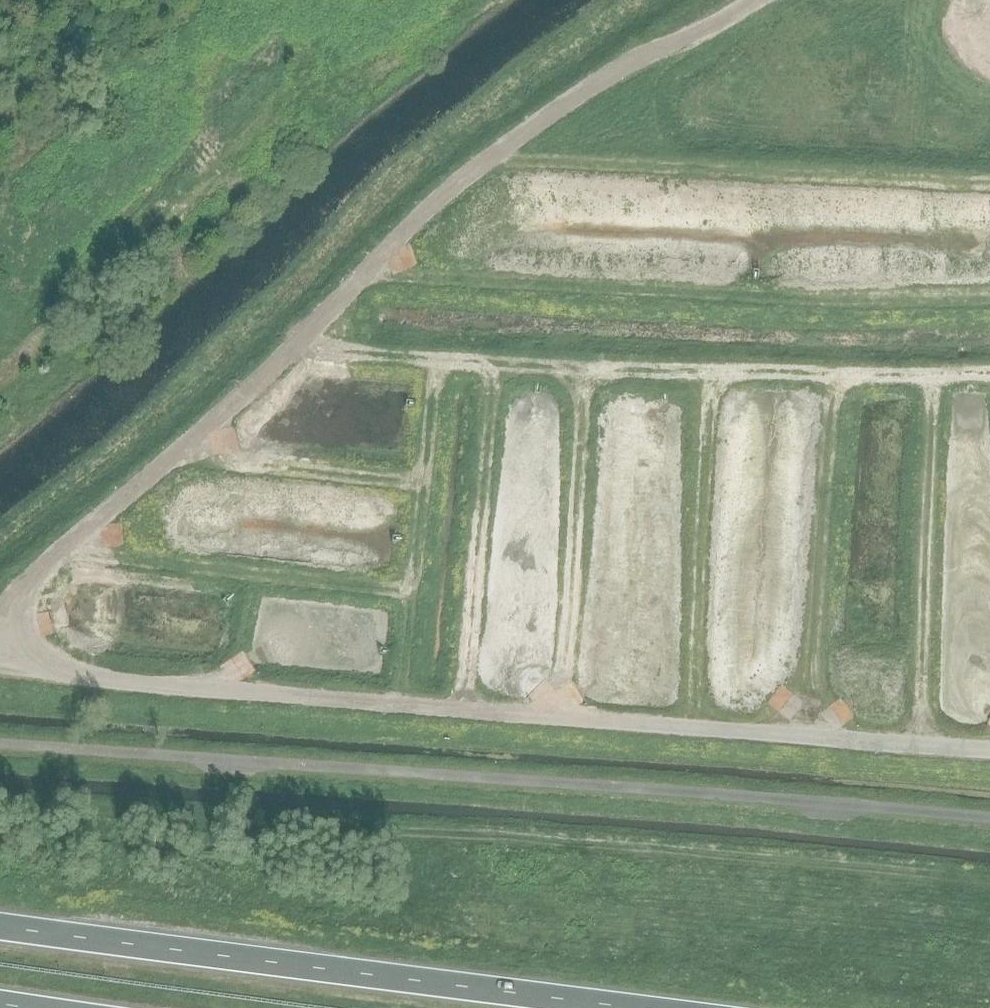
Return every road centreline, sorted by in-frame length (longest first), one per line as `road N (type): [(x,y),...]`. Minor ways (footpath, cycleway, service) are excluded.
road 1 (trunk): [(631,1007),(0,927)]

